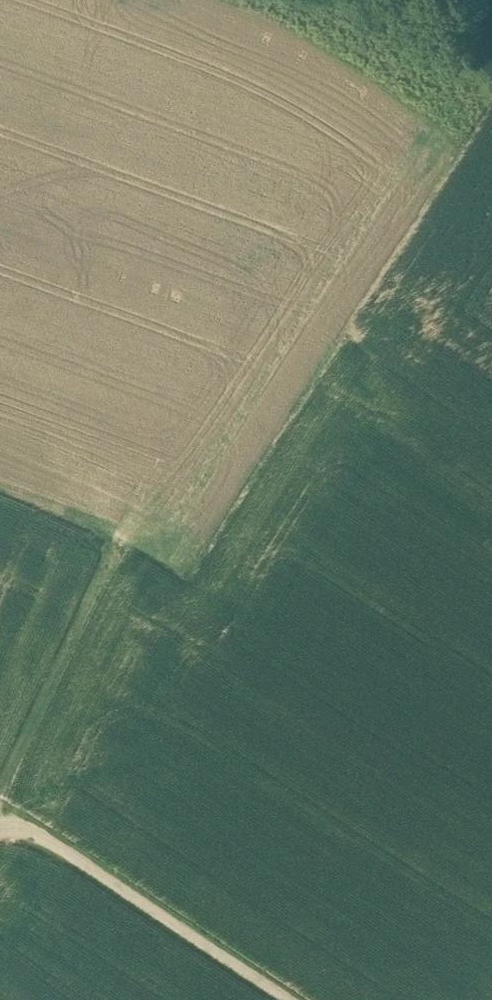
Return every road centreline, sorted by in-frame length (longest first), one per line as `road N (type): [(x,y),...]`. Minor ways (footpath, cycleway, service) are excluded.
road 1 (track): [(0,833),(52,846),(283,999)]

